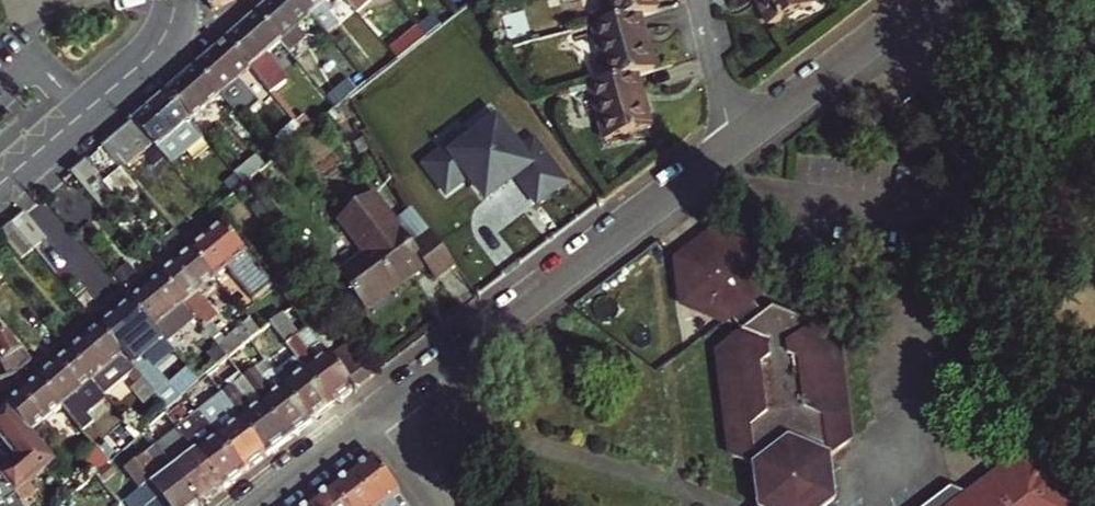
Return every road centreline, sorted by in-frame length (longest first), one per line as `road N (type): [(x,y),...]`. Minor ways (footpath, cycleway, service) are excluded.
road 1 (residential): [(254,505),(739,140)]
road 2 (residential): [(739,140),(930,0)]
road 3 (residential): [(170,27),(151,54),(0,184)]
road 4 (residential): [(702,0),(739,140)]

